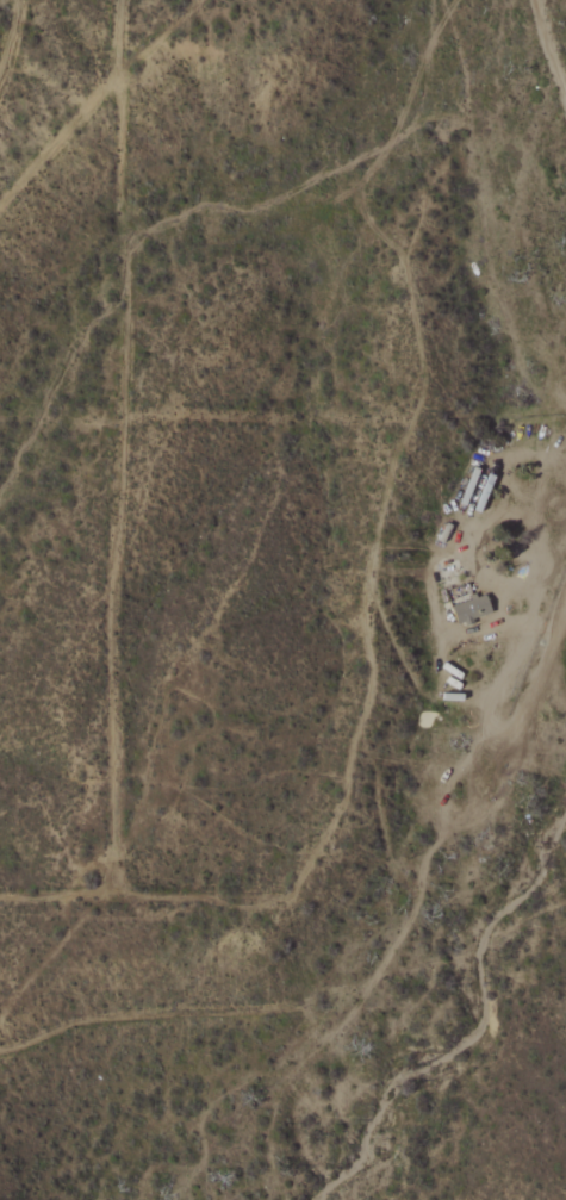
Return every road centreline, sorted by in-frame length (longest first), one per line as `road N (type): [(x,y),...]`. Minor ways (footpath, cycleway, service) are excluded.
road 1 (track): [(122,0),(125,499),(113,613),(114,895)]
road 2 (track): [(0,1051),(99,1016),(304,1008),(316,1026),(341,1028),(417,904),(424,860),(448,832),(447,791)]
road 3 (residential): [(565,588),(447,791)]

